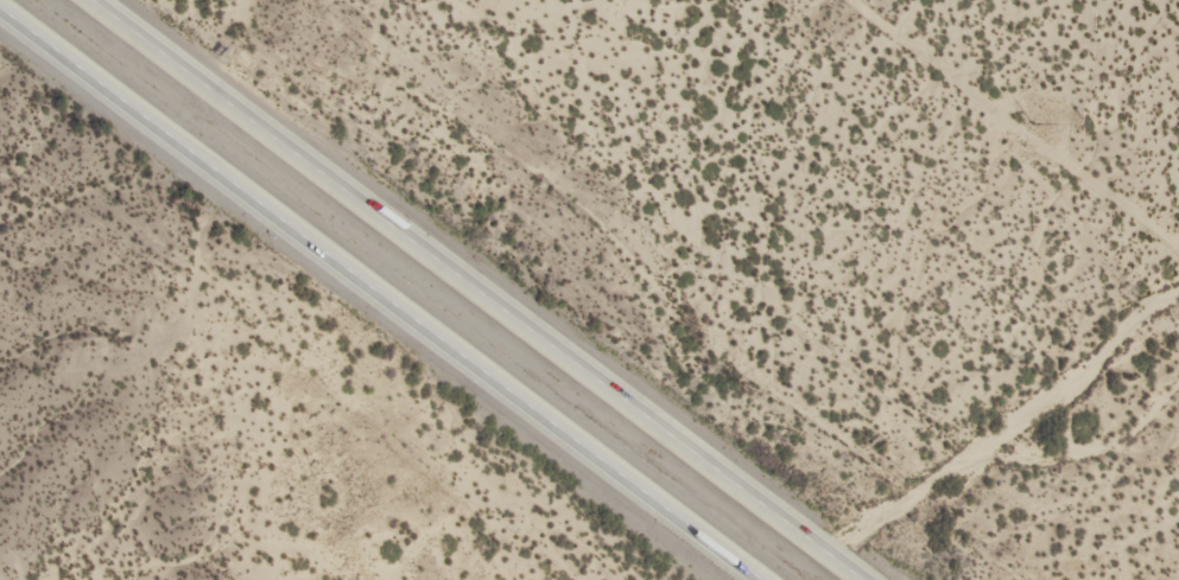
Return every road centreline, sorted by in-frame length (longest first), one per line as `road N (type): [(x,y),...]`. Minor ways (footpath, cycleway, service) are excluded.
road 1 (motorway): [(858,579),(86,0)]
road 2 (motorway): [(0,8),(760,579)]
road 3 (track): [(929,0),(968,40),(1026,165),(1020,325),(972,402)]

